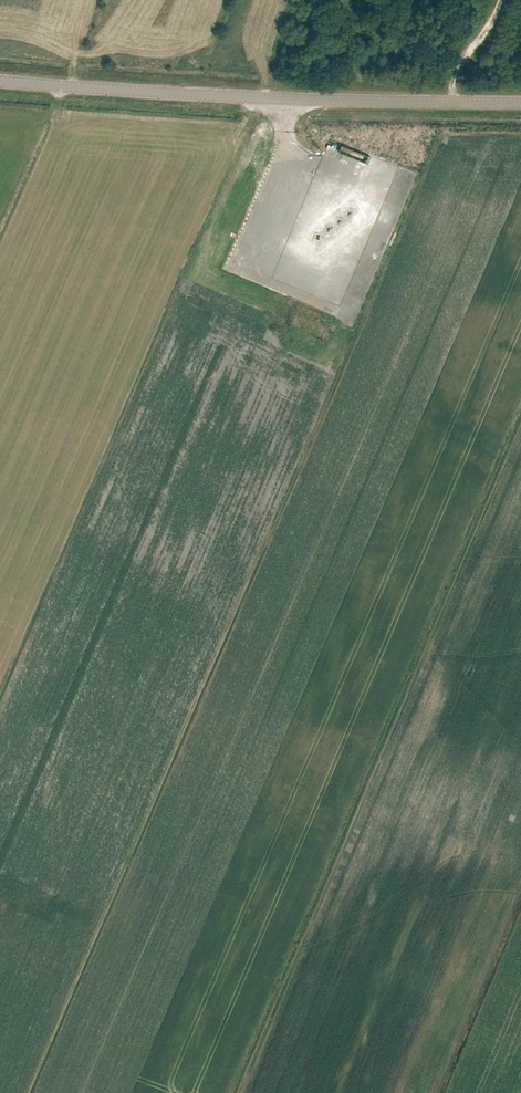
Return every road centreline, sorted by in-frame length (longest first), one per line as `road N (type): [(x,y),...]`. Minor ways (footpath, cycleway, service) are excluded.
road 1 (unclassified): [(520,102),(0,80)]

